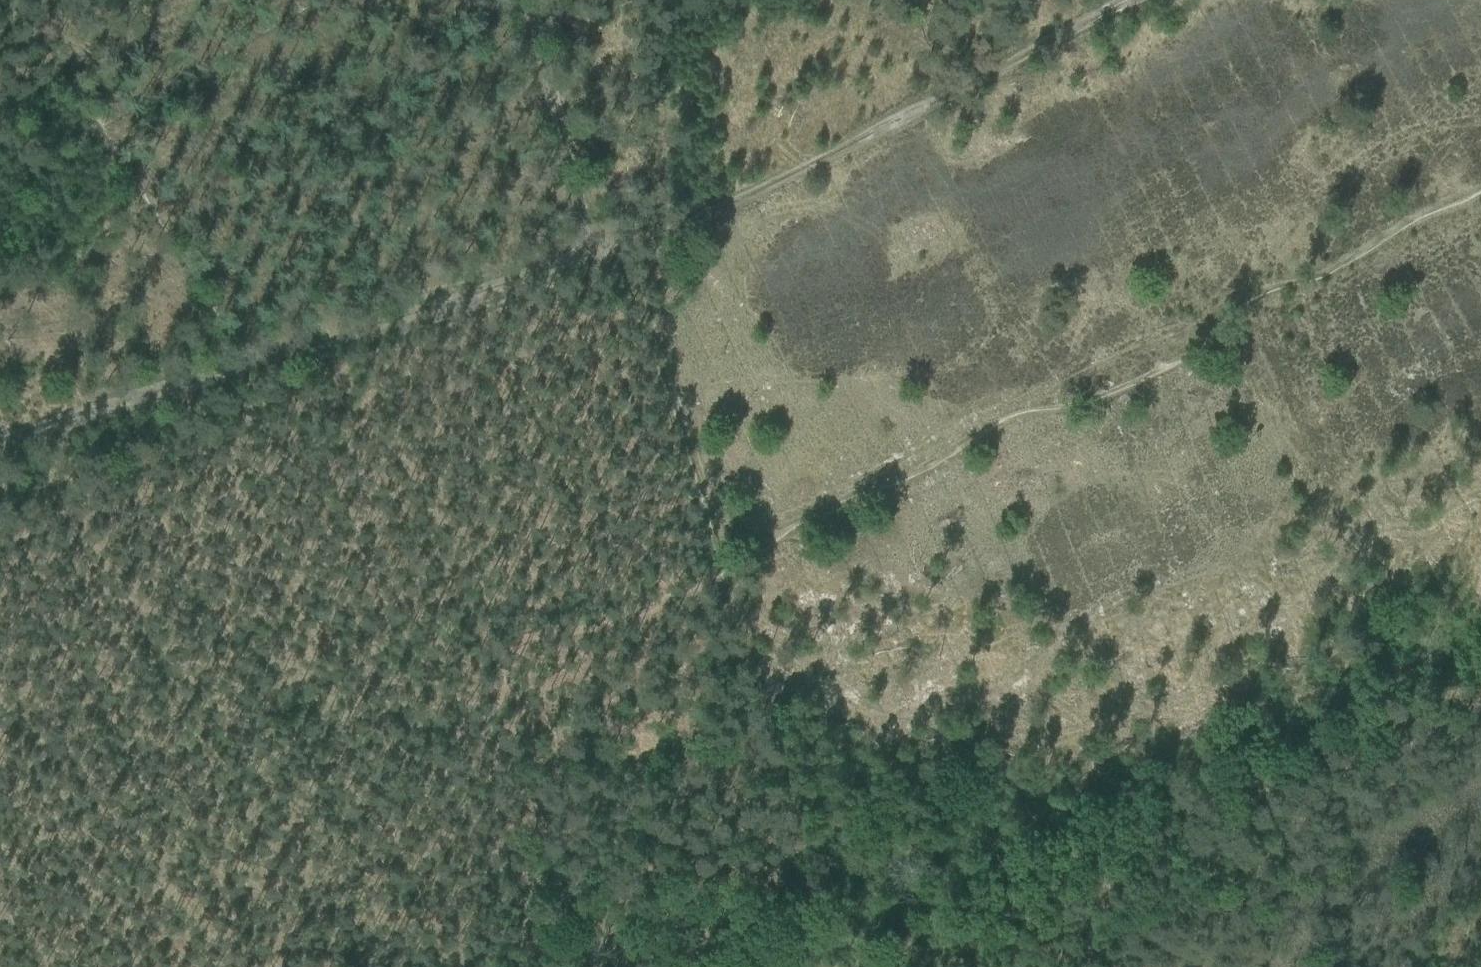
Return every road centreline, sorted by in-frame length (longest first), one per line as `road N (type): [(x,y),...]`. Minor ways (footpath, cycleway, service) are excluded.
road 1 (track): [(527,0),(596,266),(0,423)]
road 2 (track): [(596,266),(1130,0)]

